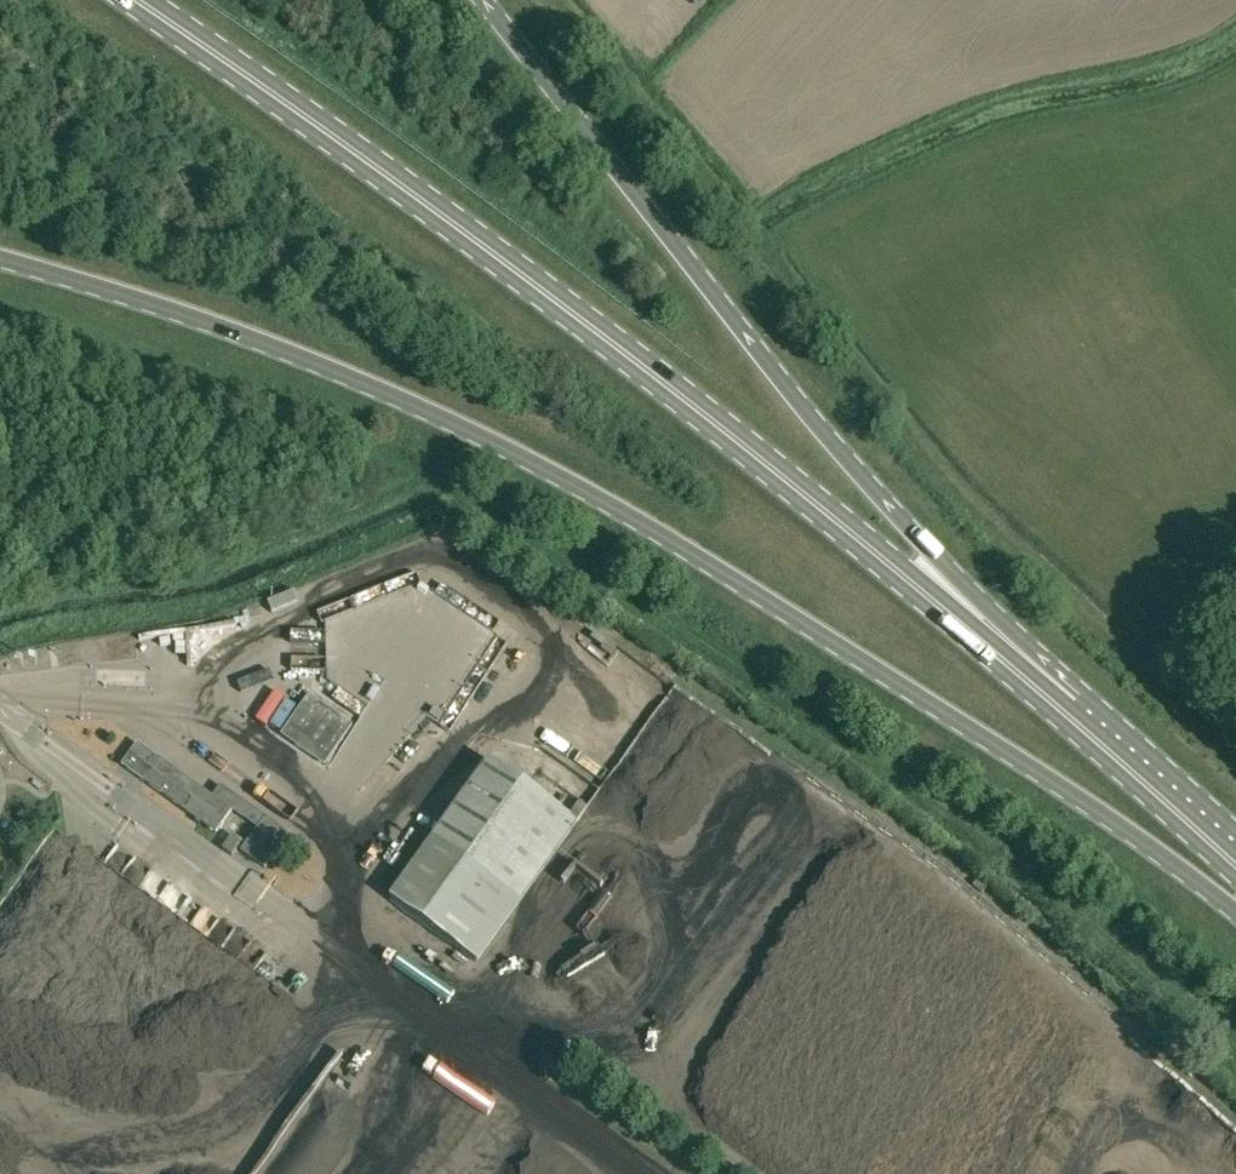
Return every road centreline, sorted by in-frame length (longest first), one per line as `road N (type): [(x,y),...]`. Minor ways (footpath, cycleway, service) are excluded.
road 1 (primary): [(0,260),(268,348),(492,443),(759,599),(1138,840),(1235,914)]
road 2 (primary): [(1066,712),(878,553),(464,231),(136,0)]
road 3 (primary): [(1066,712),(808,417),(483,0)]
road 4 (primary): [(1235,860),(1066,712)]

